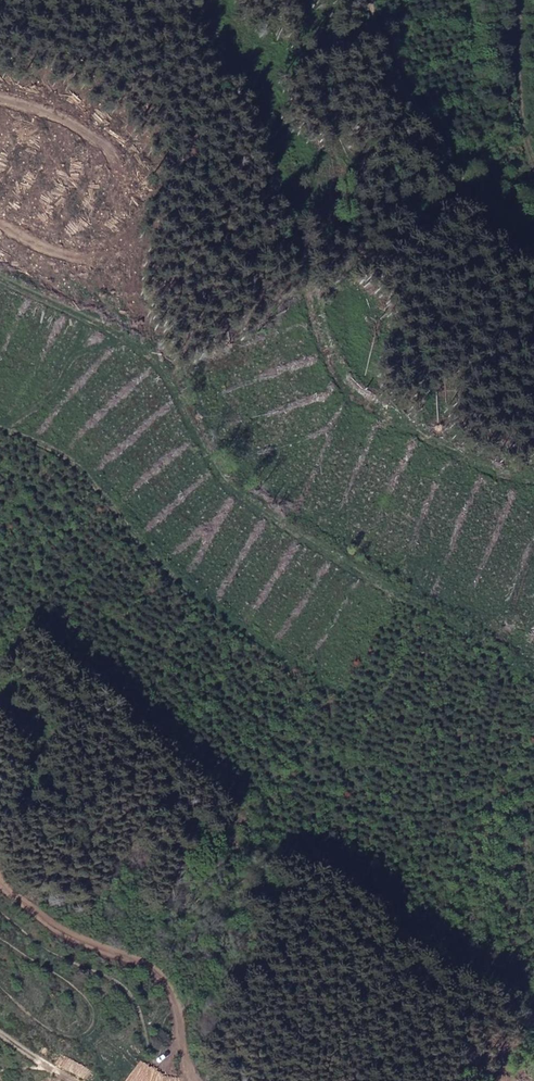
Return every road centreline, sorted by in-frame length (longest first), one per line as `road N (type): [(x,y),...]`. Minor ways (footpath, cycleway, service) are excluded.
road 1 (track): [(533,262),(458,177),(389,56),(369,0)]

